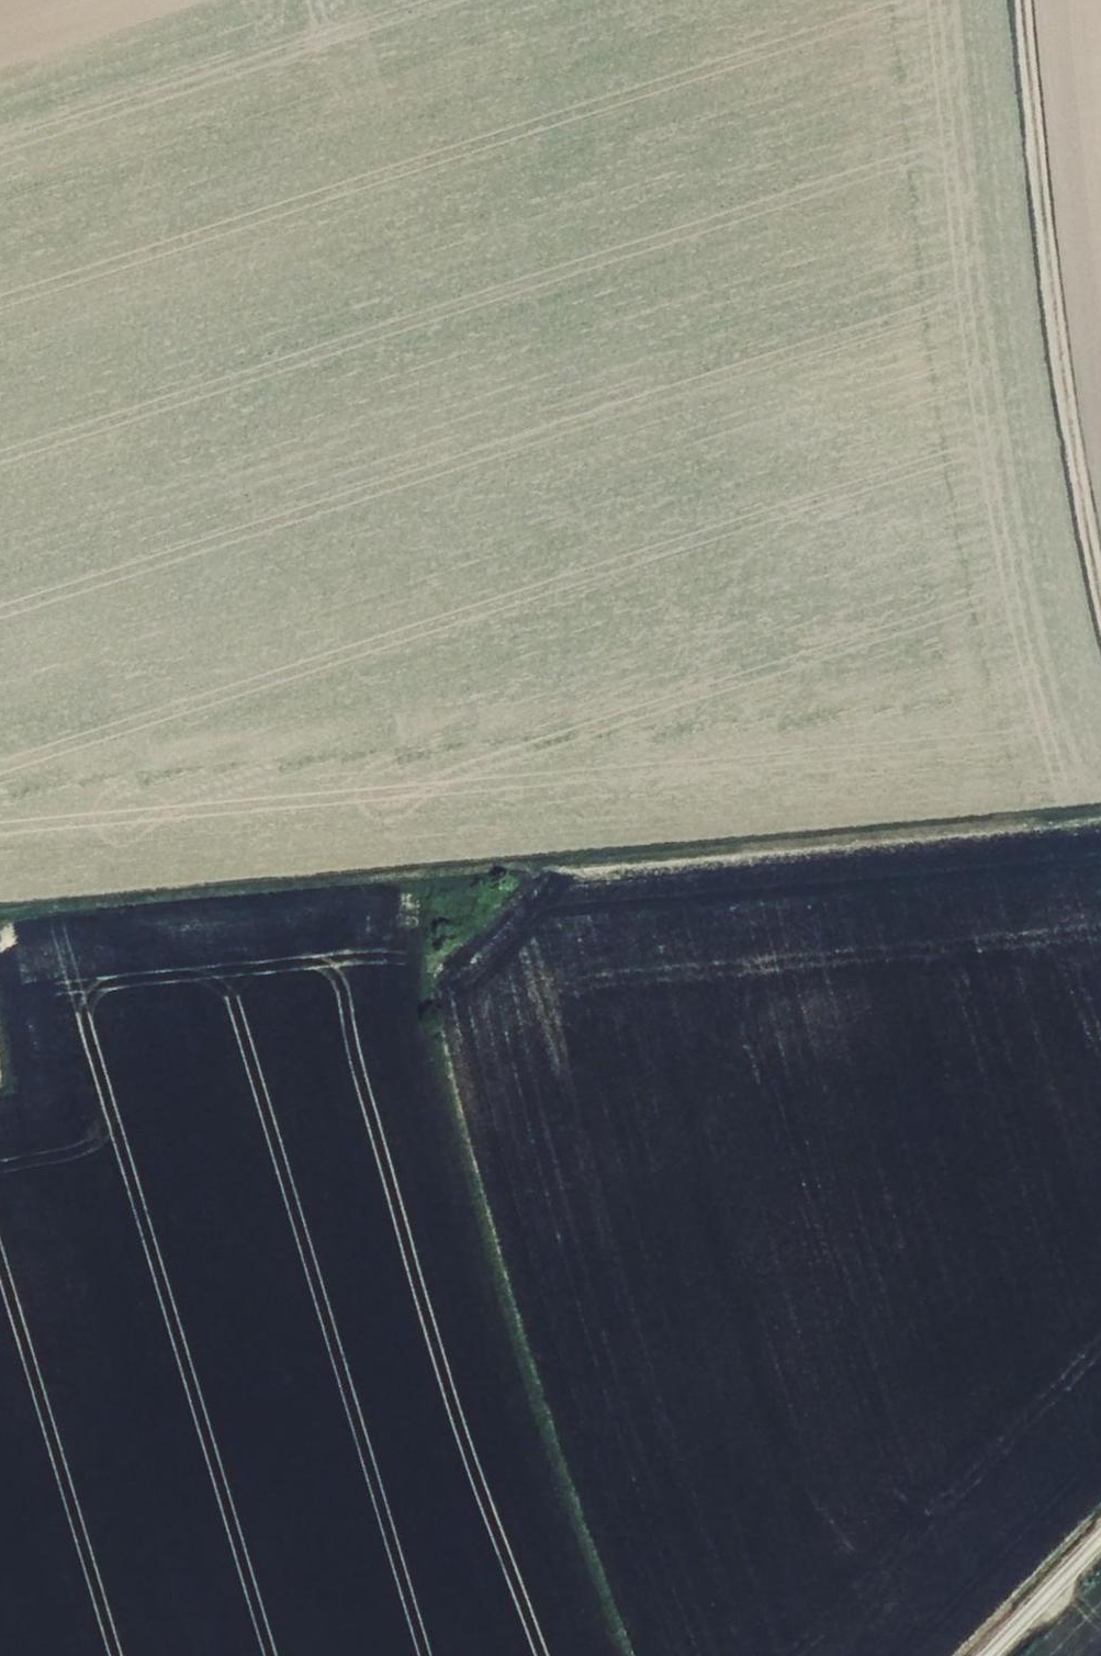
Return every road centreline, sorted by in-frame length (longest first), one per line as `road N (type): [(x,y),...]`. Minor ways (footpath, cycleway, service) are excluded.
road 1 (track): [(1023,0),(1042,207),(1100,590)]
road 2 (residential): [(983,1655),(1100,1536)]

